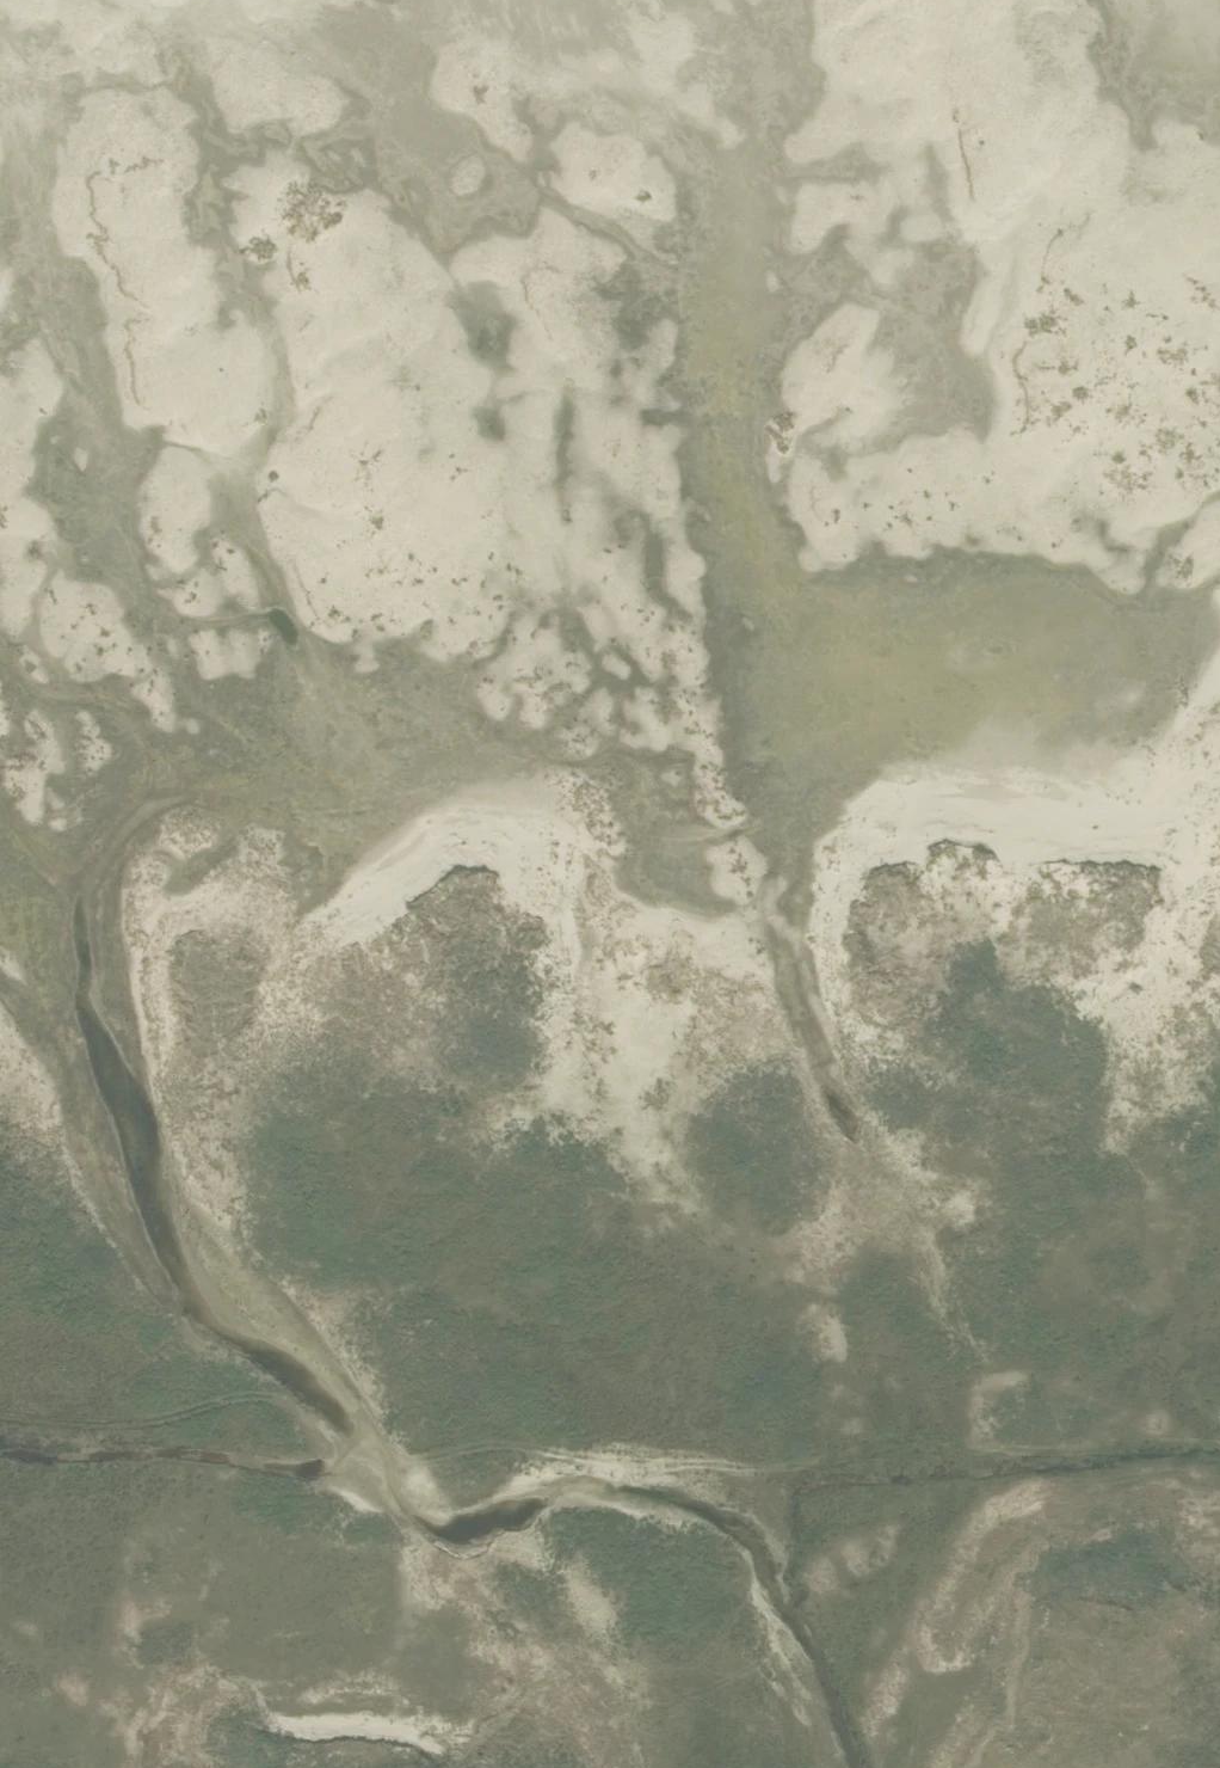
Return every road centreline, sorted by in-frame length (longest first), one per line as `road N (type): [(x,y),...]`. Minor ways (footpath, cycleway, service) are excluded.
road 1 (track): [(0,1410),(89,1423),(254,1396),(293,1409),(393,1491),(457,1447),(513,1443),(742,1467),(934,1434),(1032,1447),(1219,1446)]

